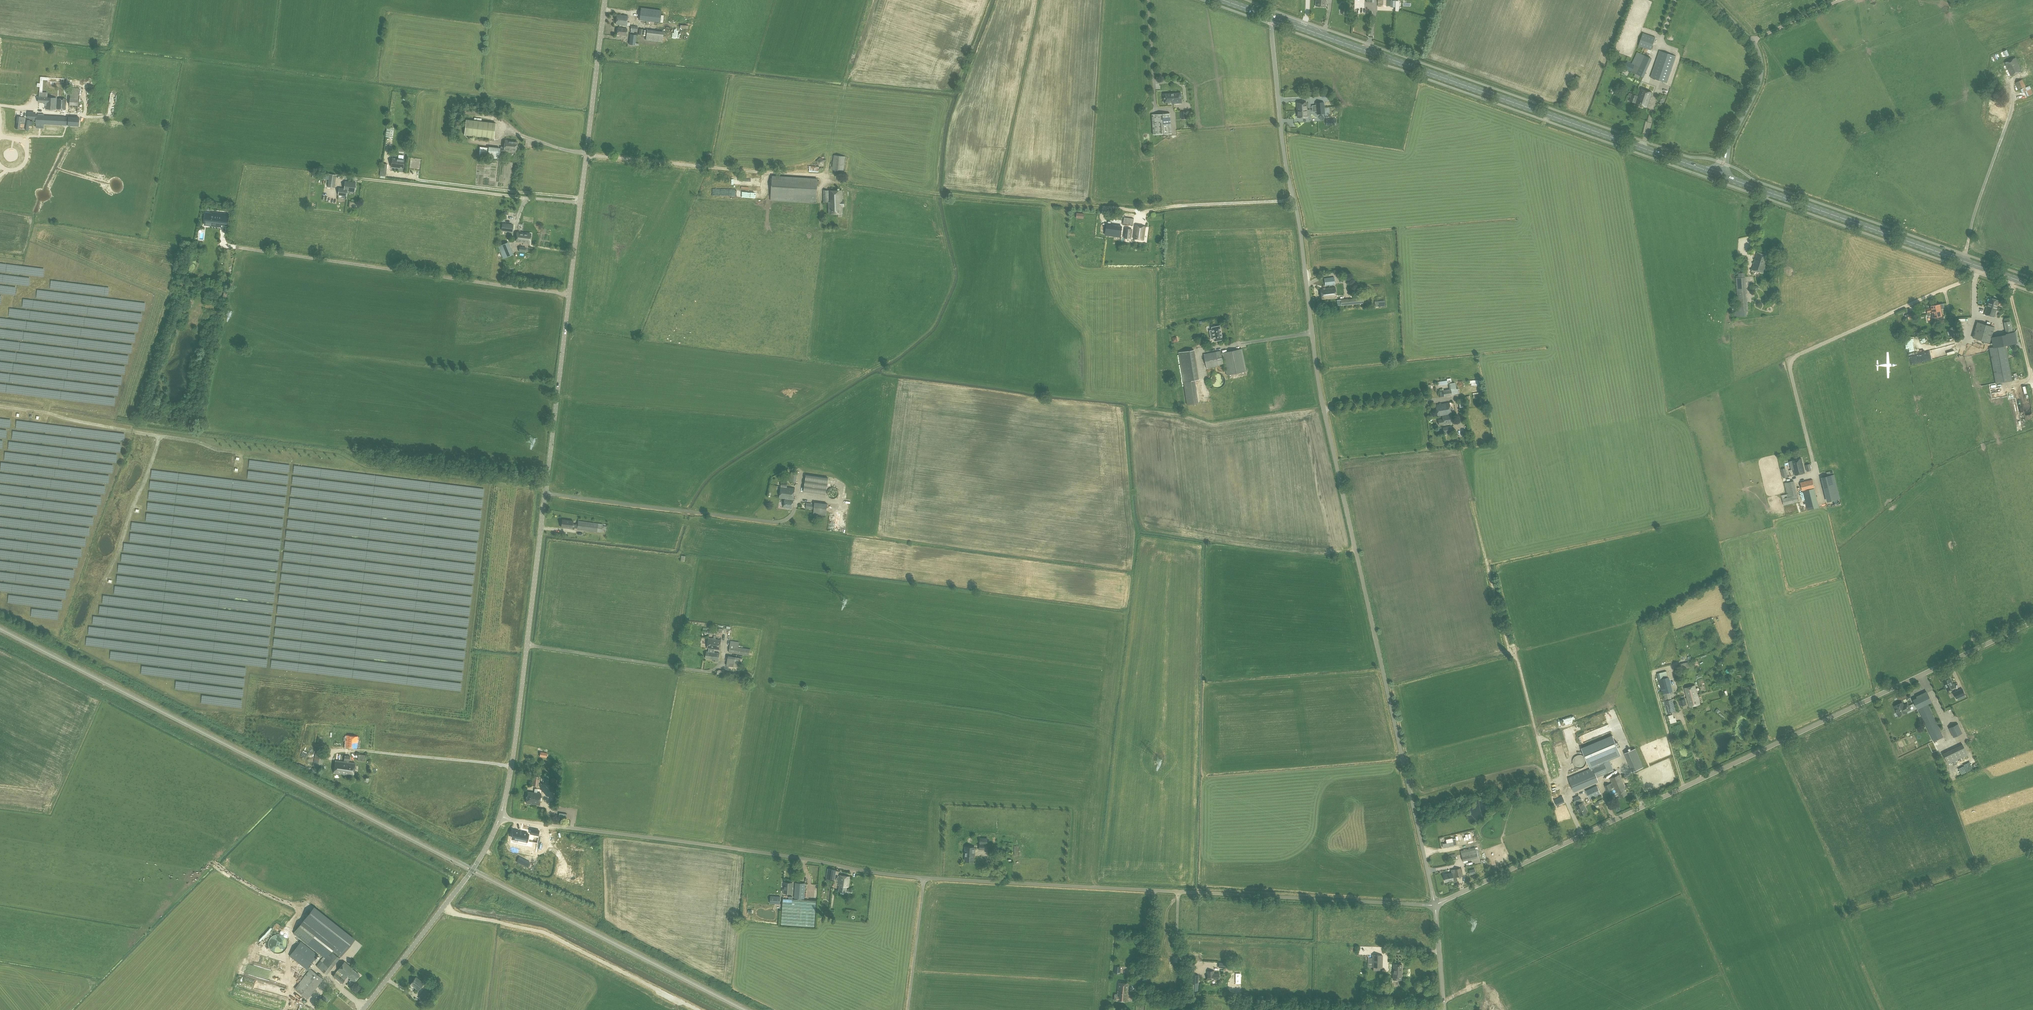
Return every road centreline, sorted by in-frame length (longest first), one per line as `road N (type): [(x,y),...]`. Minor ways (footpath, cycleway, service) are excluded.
road 1 (unclassified): [(1435,906),(925,878),(500,816)]
road 2 (unclassified): [(1435,906),(1319,389),(1283,147),(1274,18)]
road 3 (unclassified): [(500,816),(605,0)]
road 4 (unclassified): [(1435,906),(2032,622)]
road 5 (primary): [(1718,175),(1274,18)]
road 6 (primary): [(2032,285),(1718,175)]
road 7 (track): [(826,174),(856,173),(935,194),(1146,211)]
road 8 (unclassified): [(363,1009),(472,870),(500,816)]
road 9 (track): [(1545,770),(1486,567)]
road 10 (unclassified): [(1718,175),(1762,68),(1756,48),(1710,0)]

